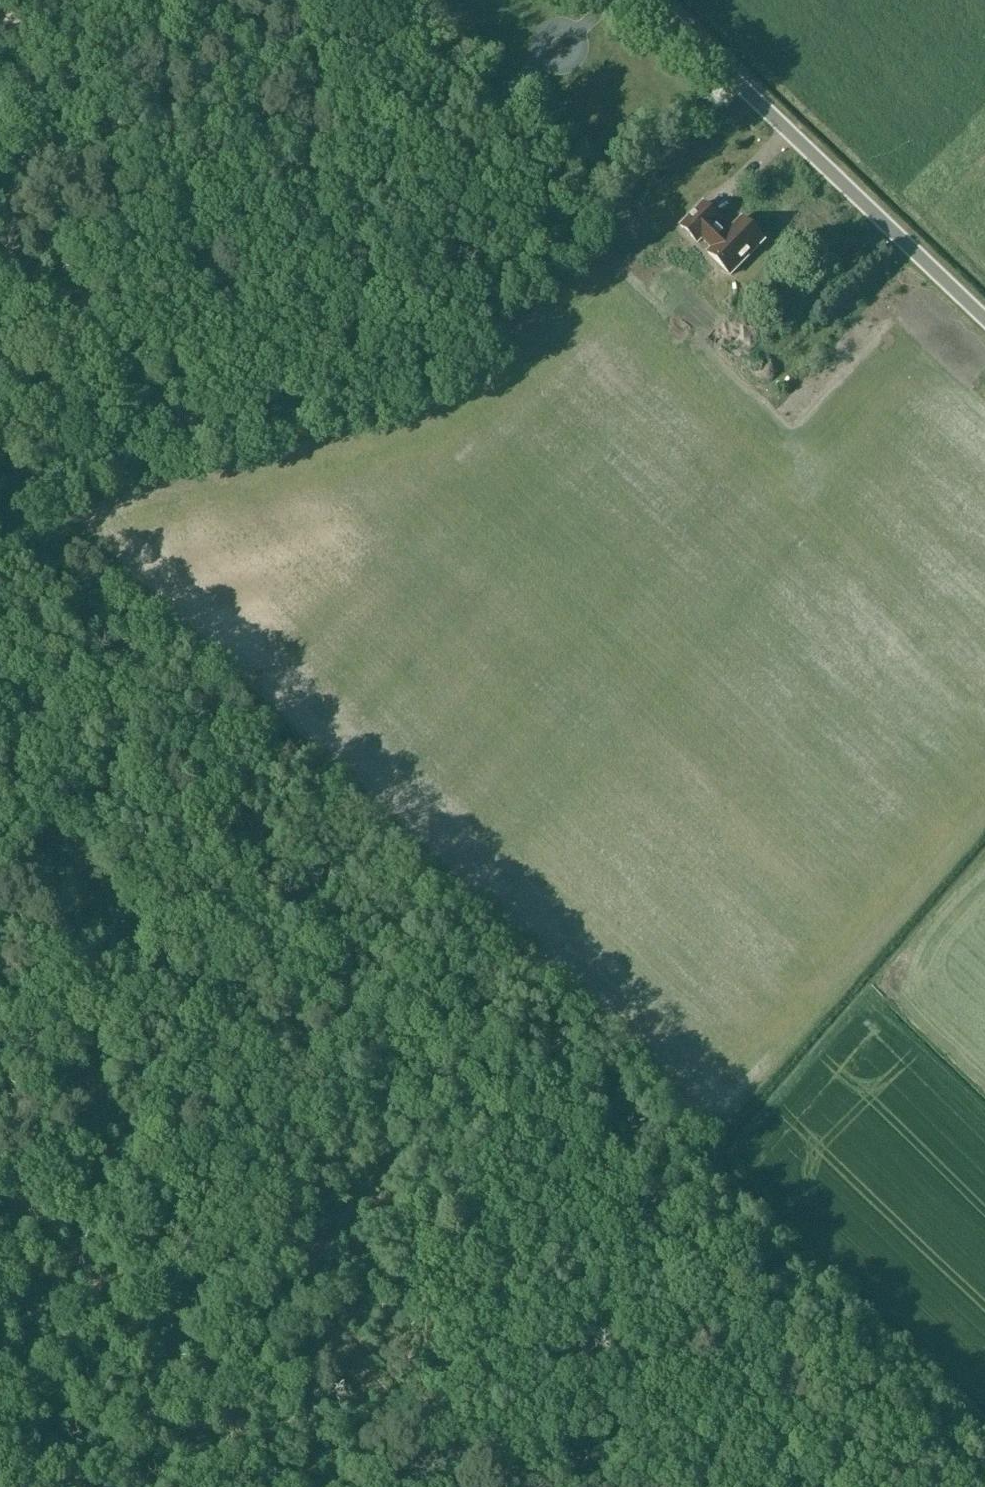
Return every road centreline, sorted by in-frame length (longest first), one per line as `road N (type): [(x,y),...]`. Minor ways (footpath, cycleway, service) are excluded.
road 1 (track): [(7,376),(128,249),(147,197),(144,168),(119,118),(0,5)]
road 2 (unclassified): [(984,319),(648,0)]

